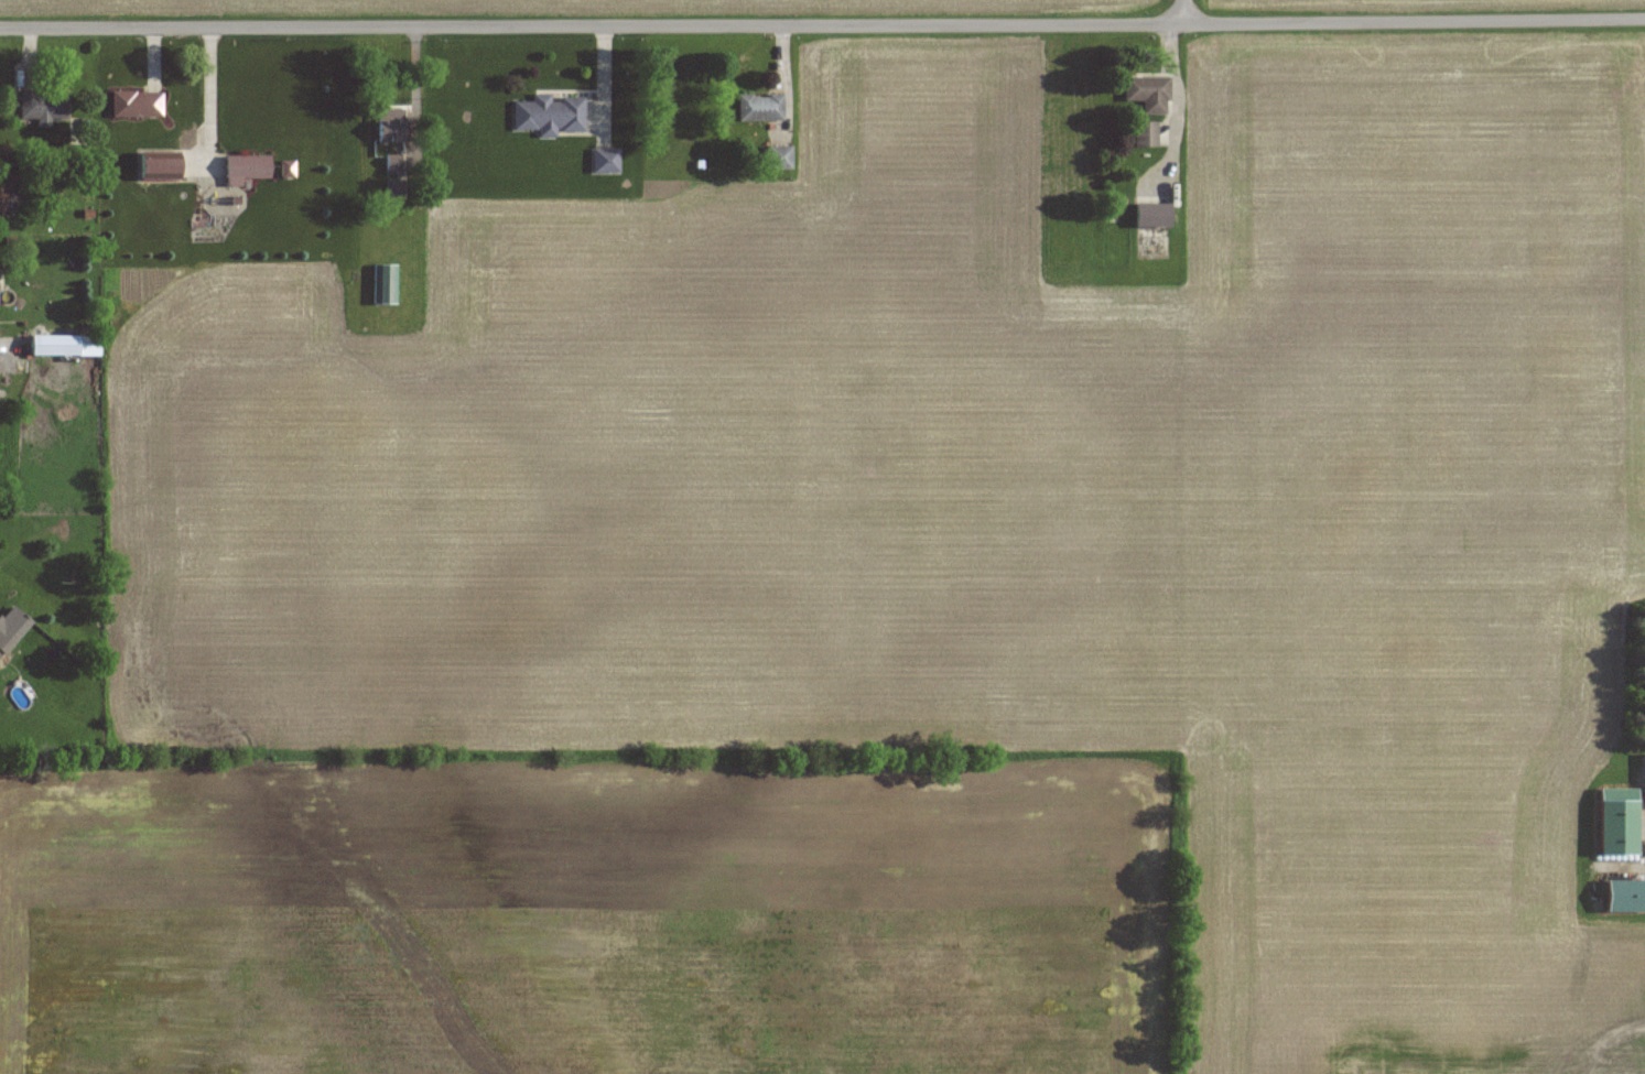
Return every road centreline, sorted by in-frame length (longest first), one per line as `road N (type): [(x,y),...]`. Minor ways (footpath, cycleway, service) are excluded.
road 1 (tertiary): [(1644,18),(0,28)]

